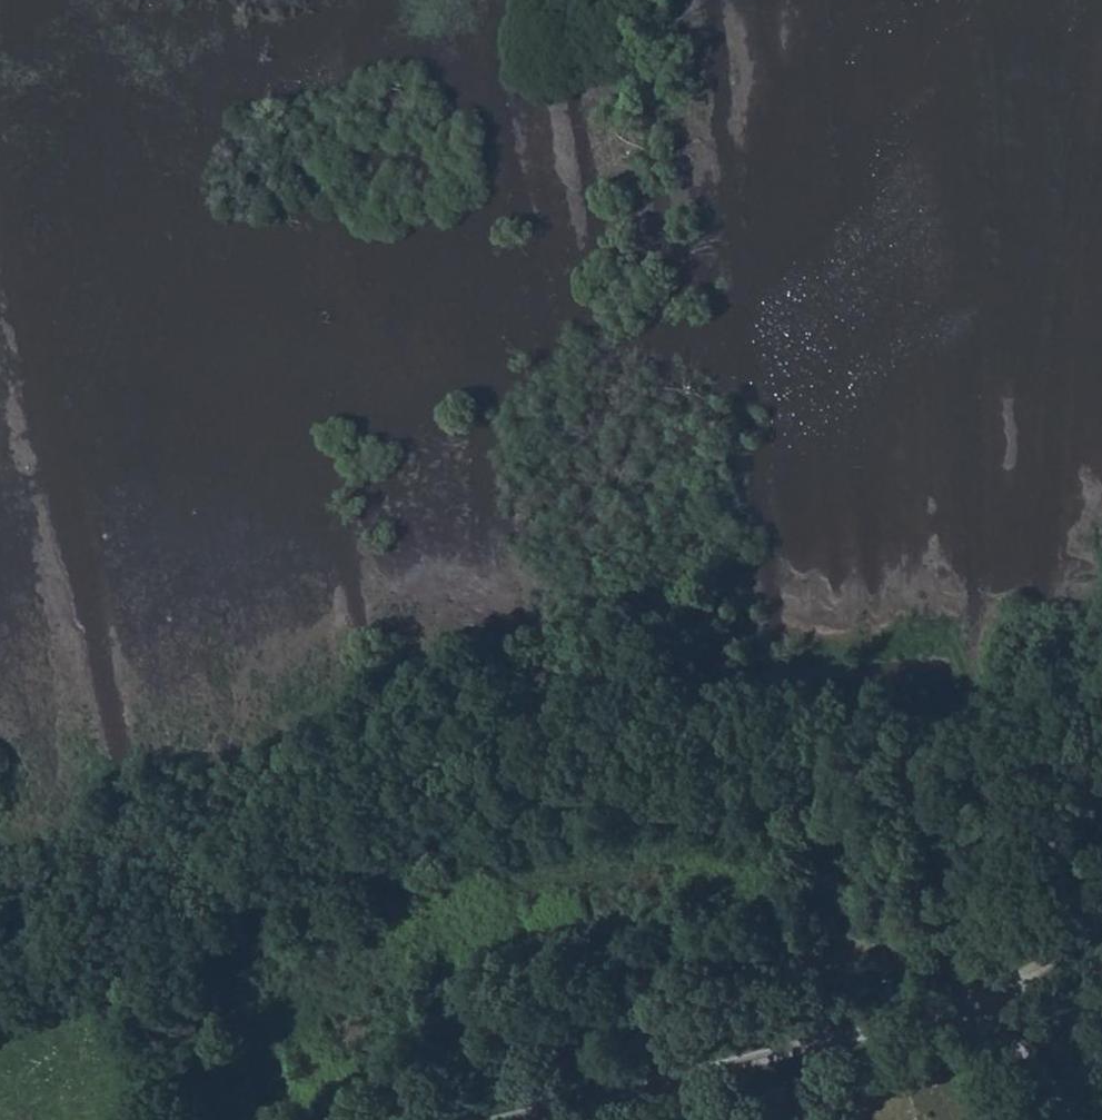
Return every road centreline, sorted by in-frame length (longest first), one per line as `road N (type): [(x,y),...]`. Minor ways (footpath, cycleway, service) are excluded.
road 1 (unclassified): [(1071,1119),(1008,1027),(962,1012),(472,1119)]

